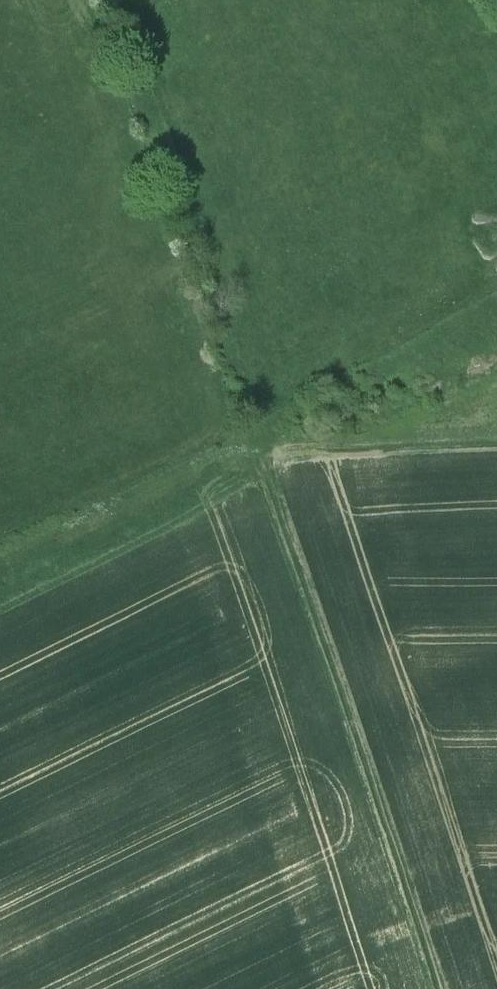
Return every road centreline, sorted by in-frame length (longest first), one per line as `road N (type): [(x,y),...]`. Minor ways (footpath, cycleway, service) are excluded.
road 1 (track): [(438,988),(269,465)]

